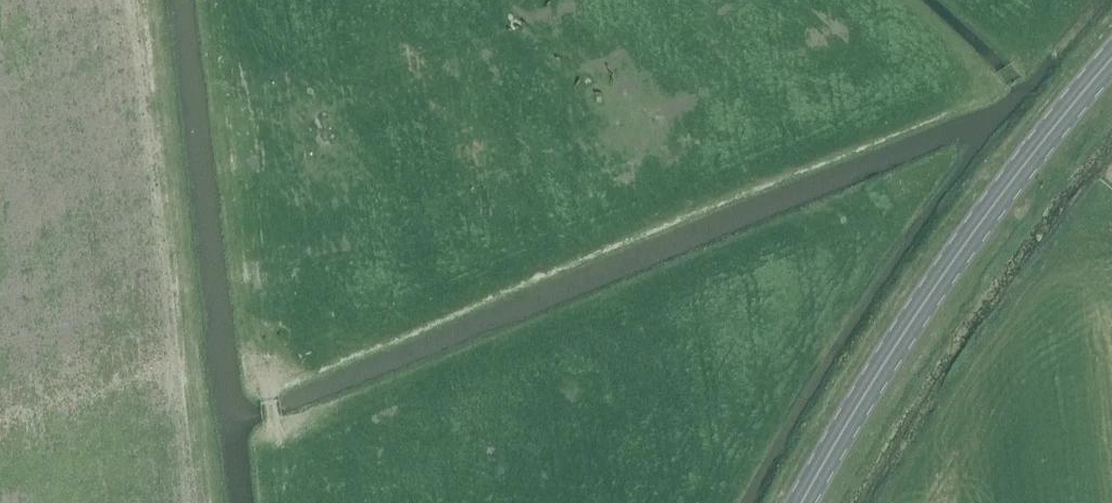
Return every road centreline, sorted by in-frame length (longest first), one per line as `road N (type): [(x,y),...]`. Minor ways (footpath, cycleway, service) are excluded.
road 1 (primary): [(1111,57),(940,279),(800,502)]

